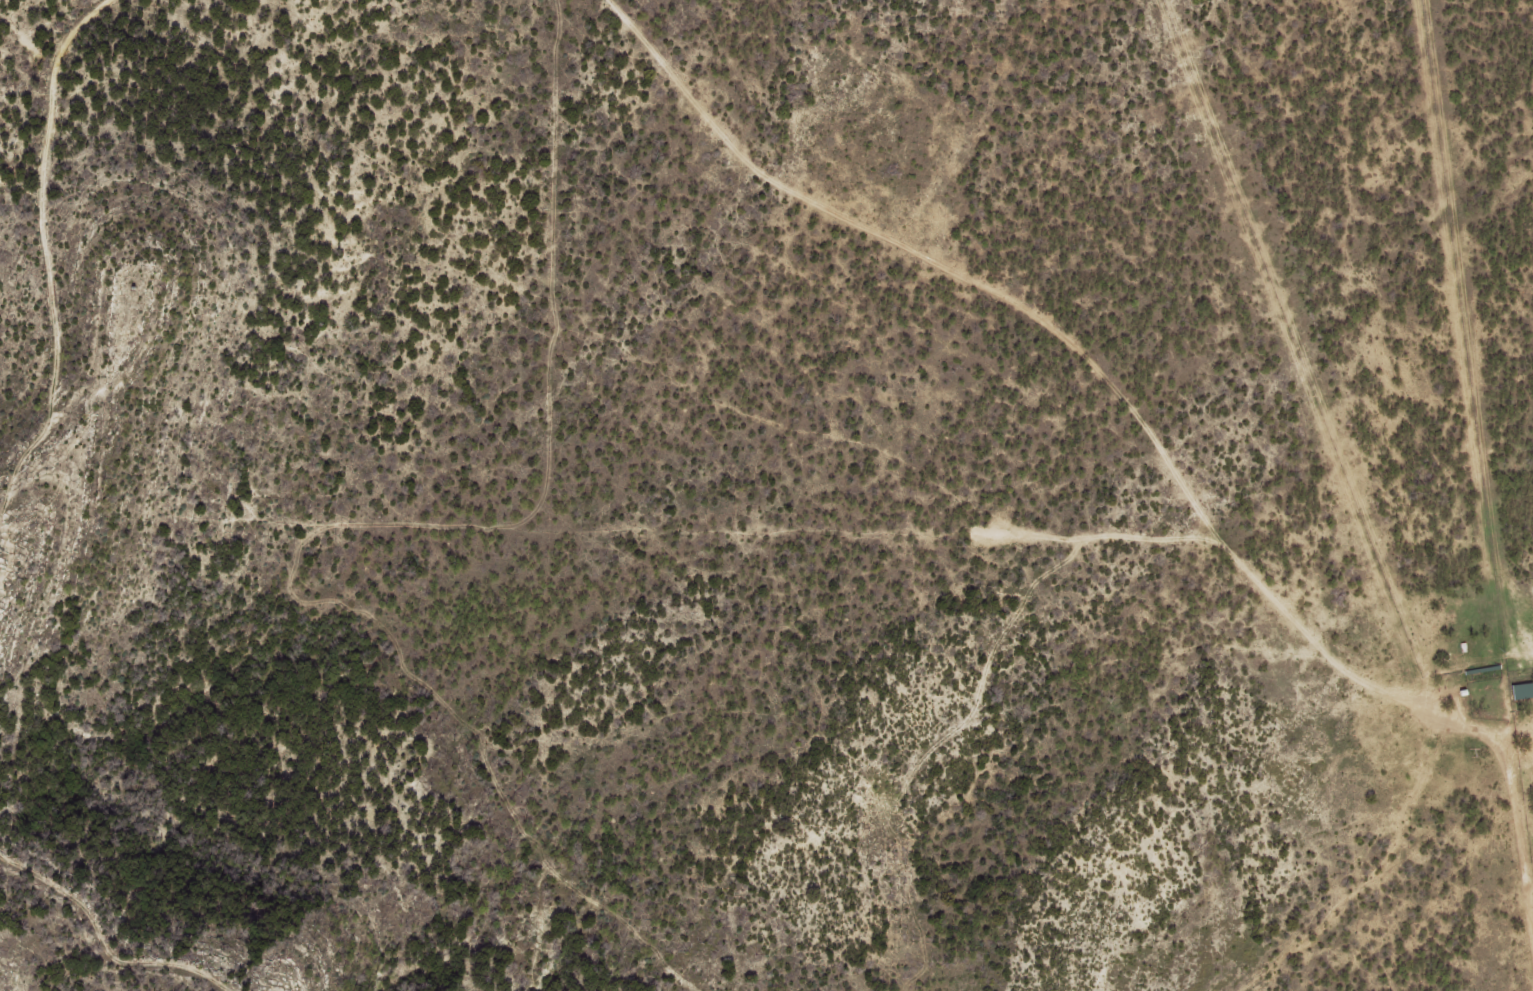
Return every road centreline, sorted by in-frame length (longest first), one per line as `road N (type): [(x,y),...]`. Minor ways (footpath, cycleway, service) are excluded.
road 1 (residential): [(1532,720),(1358,673),(1262,607),(1124,403),(1109,363),(1043,306),(755,148),(604,0)]

